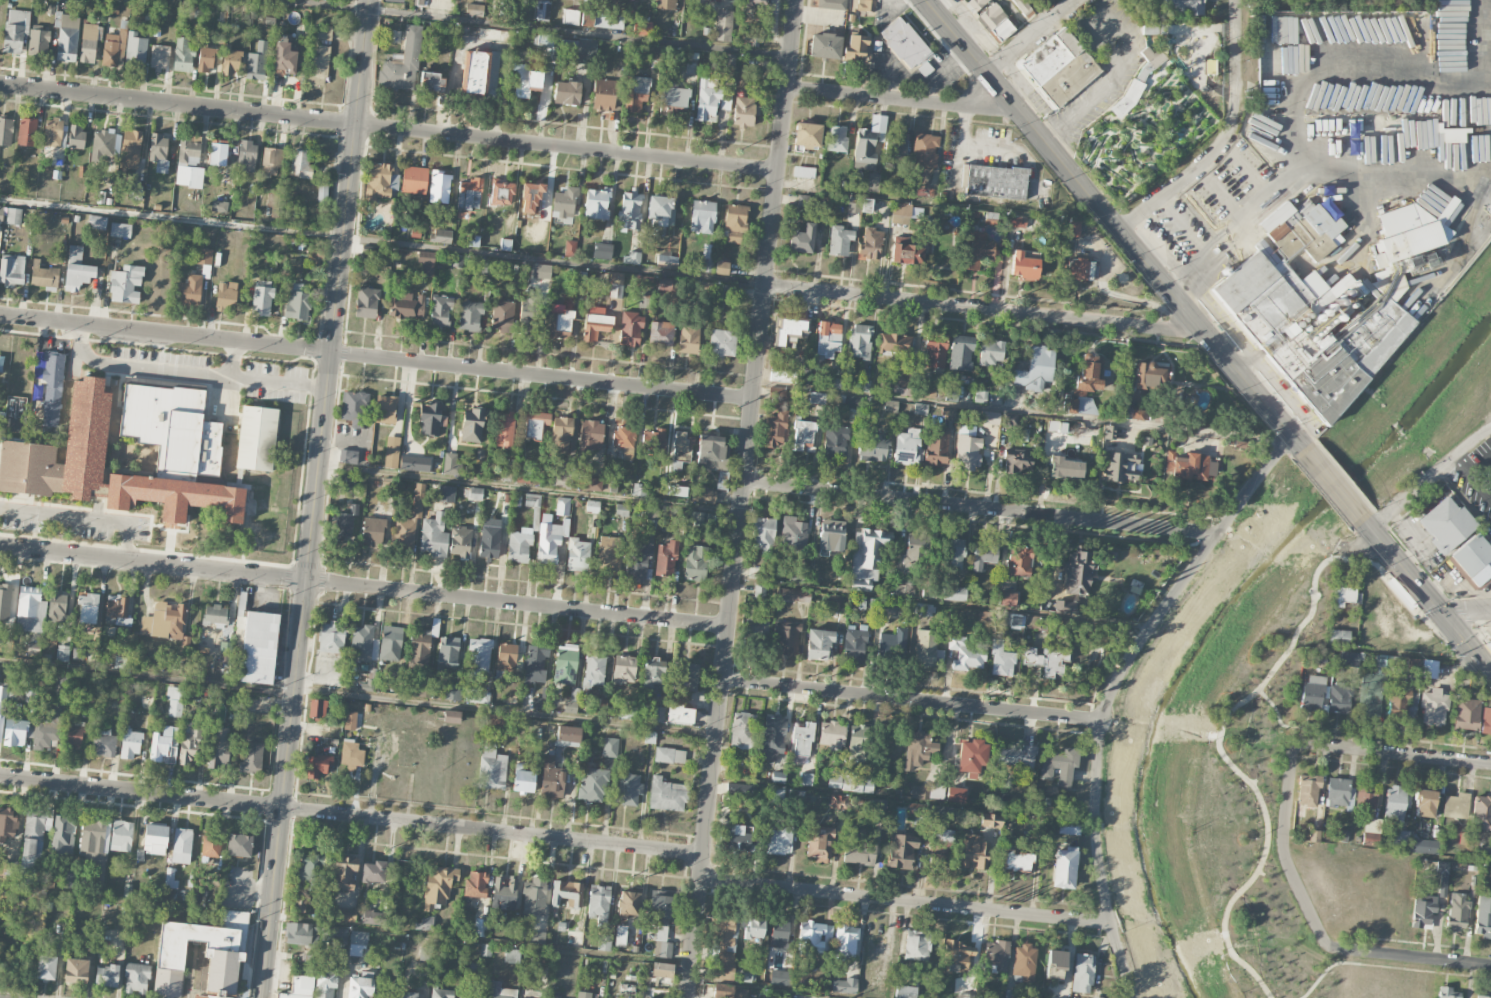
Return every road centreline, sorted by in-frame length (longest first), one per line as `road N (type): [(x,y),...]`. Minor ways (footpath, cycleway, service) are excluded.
road 1 (residential): [(688,997),(797,0)]
road 2 (residential): [(779,172),(0,86)]
road 3 (residential): [(728,628),(0,545)]
road 4 (residential): [(704,856),(0,776)]
road 5 (tertiary): [(261,997),(331,352)]
road 6 (residential): [(1134,997),(1112,934),(1096,835),(1104,716),(1132,653),(1292,437)]
road 7 (primary): [(1301,448),(924,0)]
road 8 (residential): [(1217,534),(744,484)]
road 9 (residential): [(1201,326),(1169,330),(767,286)]
road 10 (residential): [(754,401),(331,352)]
road 11 (residential): [(1111,926),(701,880)]
road 12 (residential): [(1103,722),(723,680)]
road 13 (tertiary): [(331,352),(369,0)]
road 14 (residential): [(331,352),(0,315)]
road 15 (residential): [(1236,0),(1235,111),(1227,137),(1120,231)]
road 16 (residential): [(1012,104),(963,108),(787,90)]
road 17 (residential): [(1329,946),(1282,849),(1296,744)]
road 18 (primary): [(1490,672),(1358,515)]
road 19 (residential): [(1490,764),(1296,744)]
road 20 (residential): [(1490,966),(1329,946)]
road 21 (residential): [(1490,430),(1371,530)]

